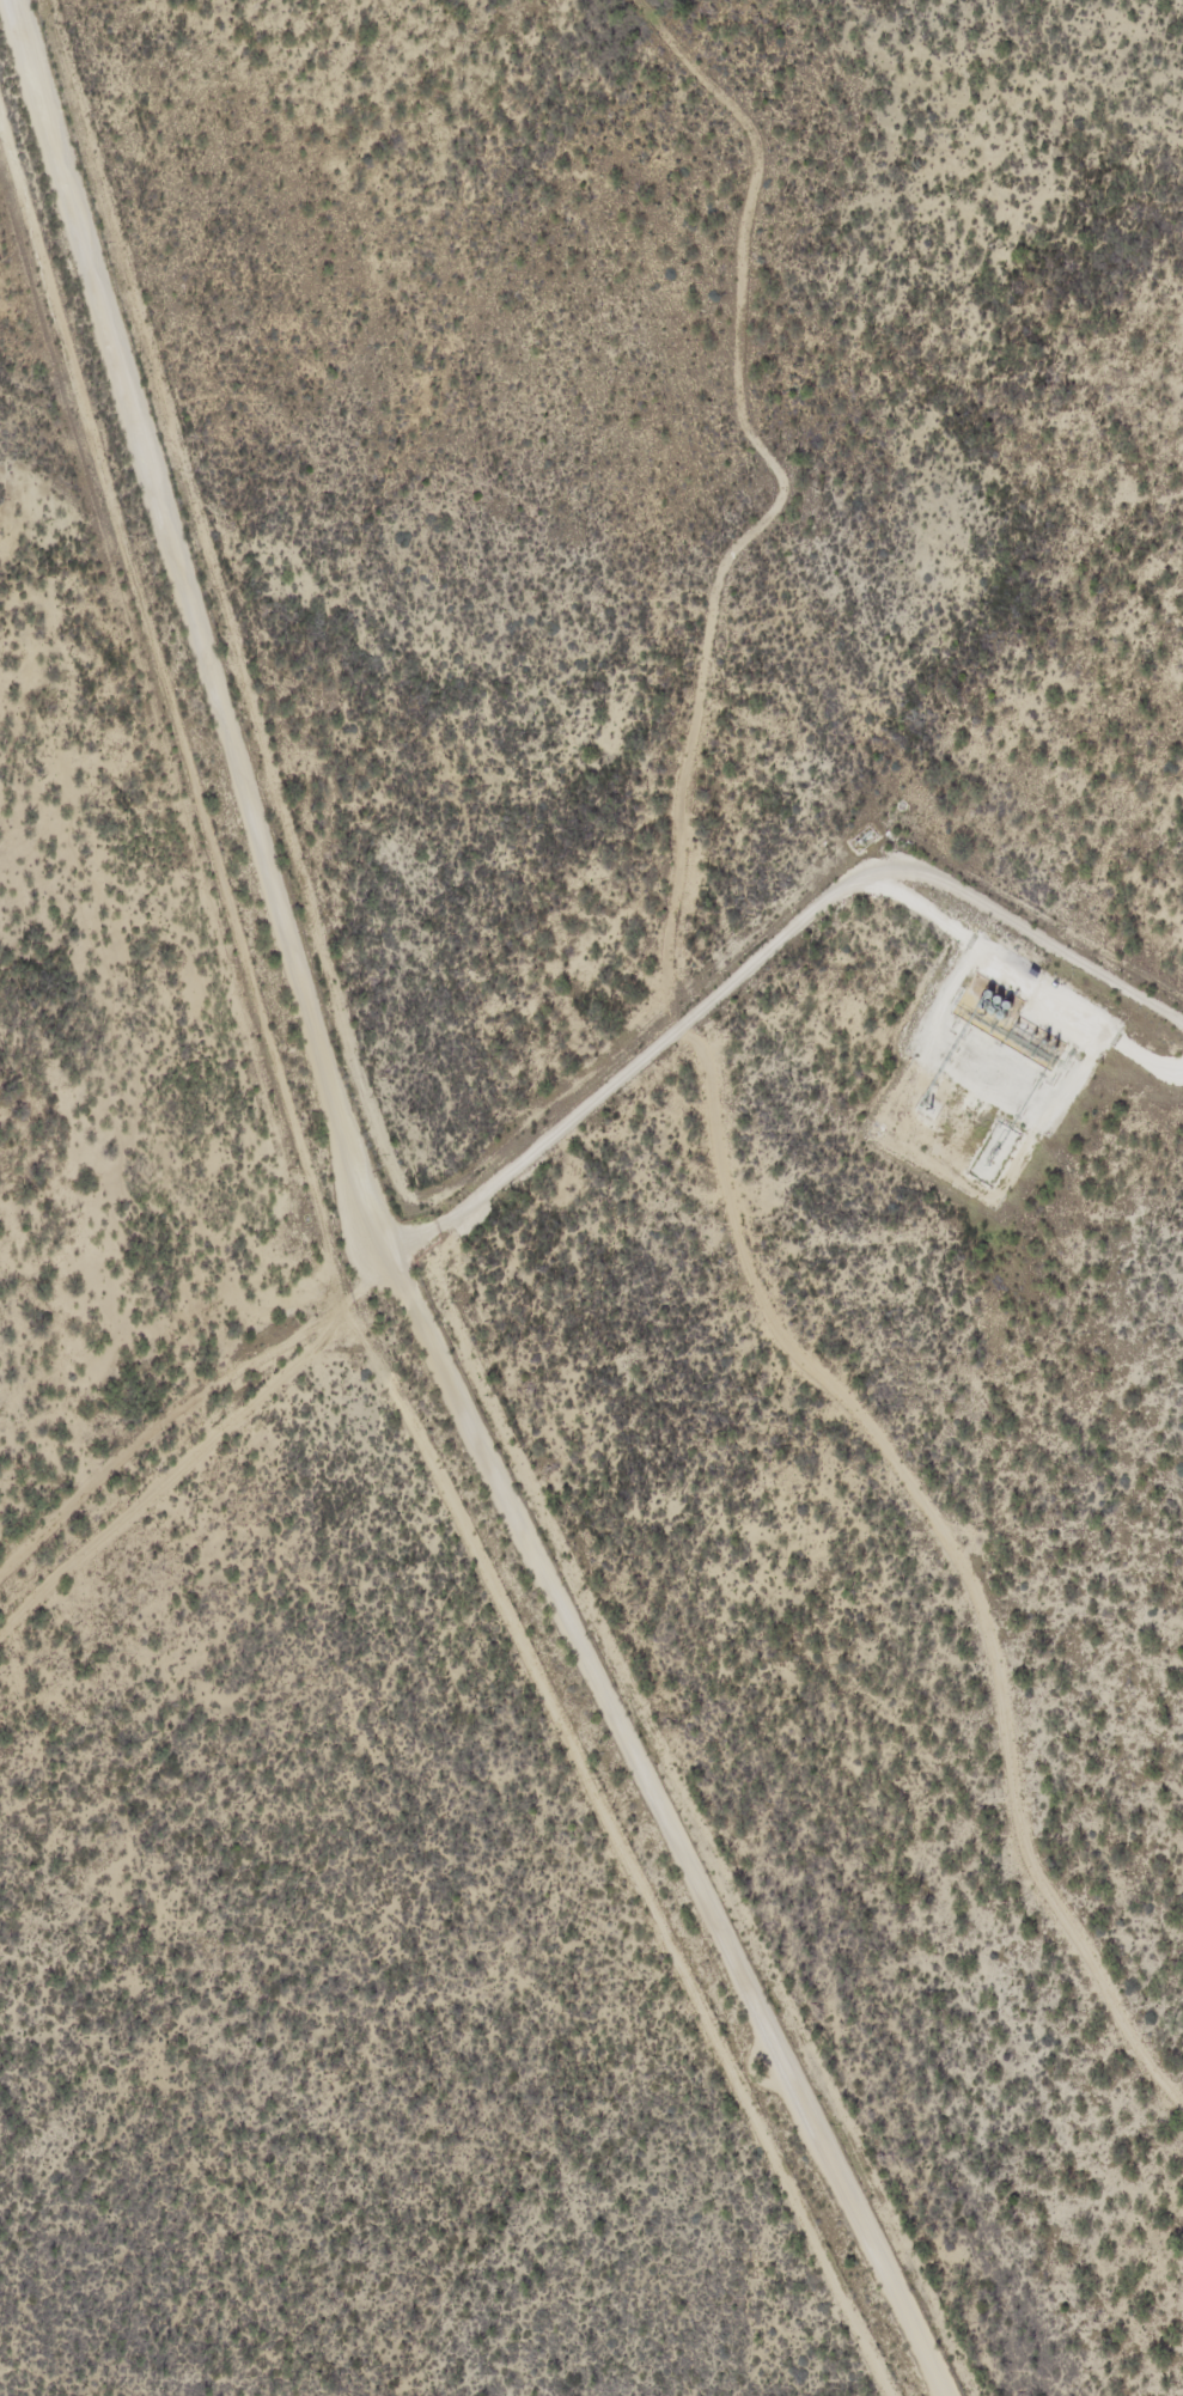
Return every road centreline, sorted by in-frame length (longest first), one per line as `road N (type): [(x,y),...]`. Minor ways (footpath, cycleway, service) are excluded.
road 1 (tertiary): [(931,2395),(524,1566),(382,1248),(279,946),(14,0)]

